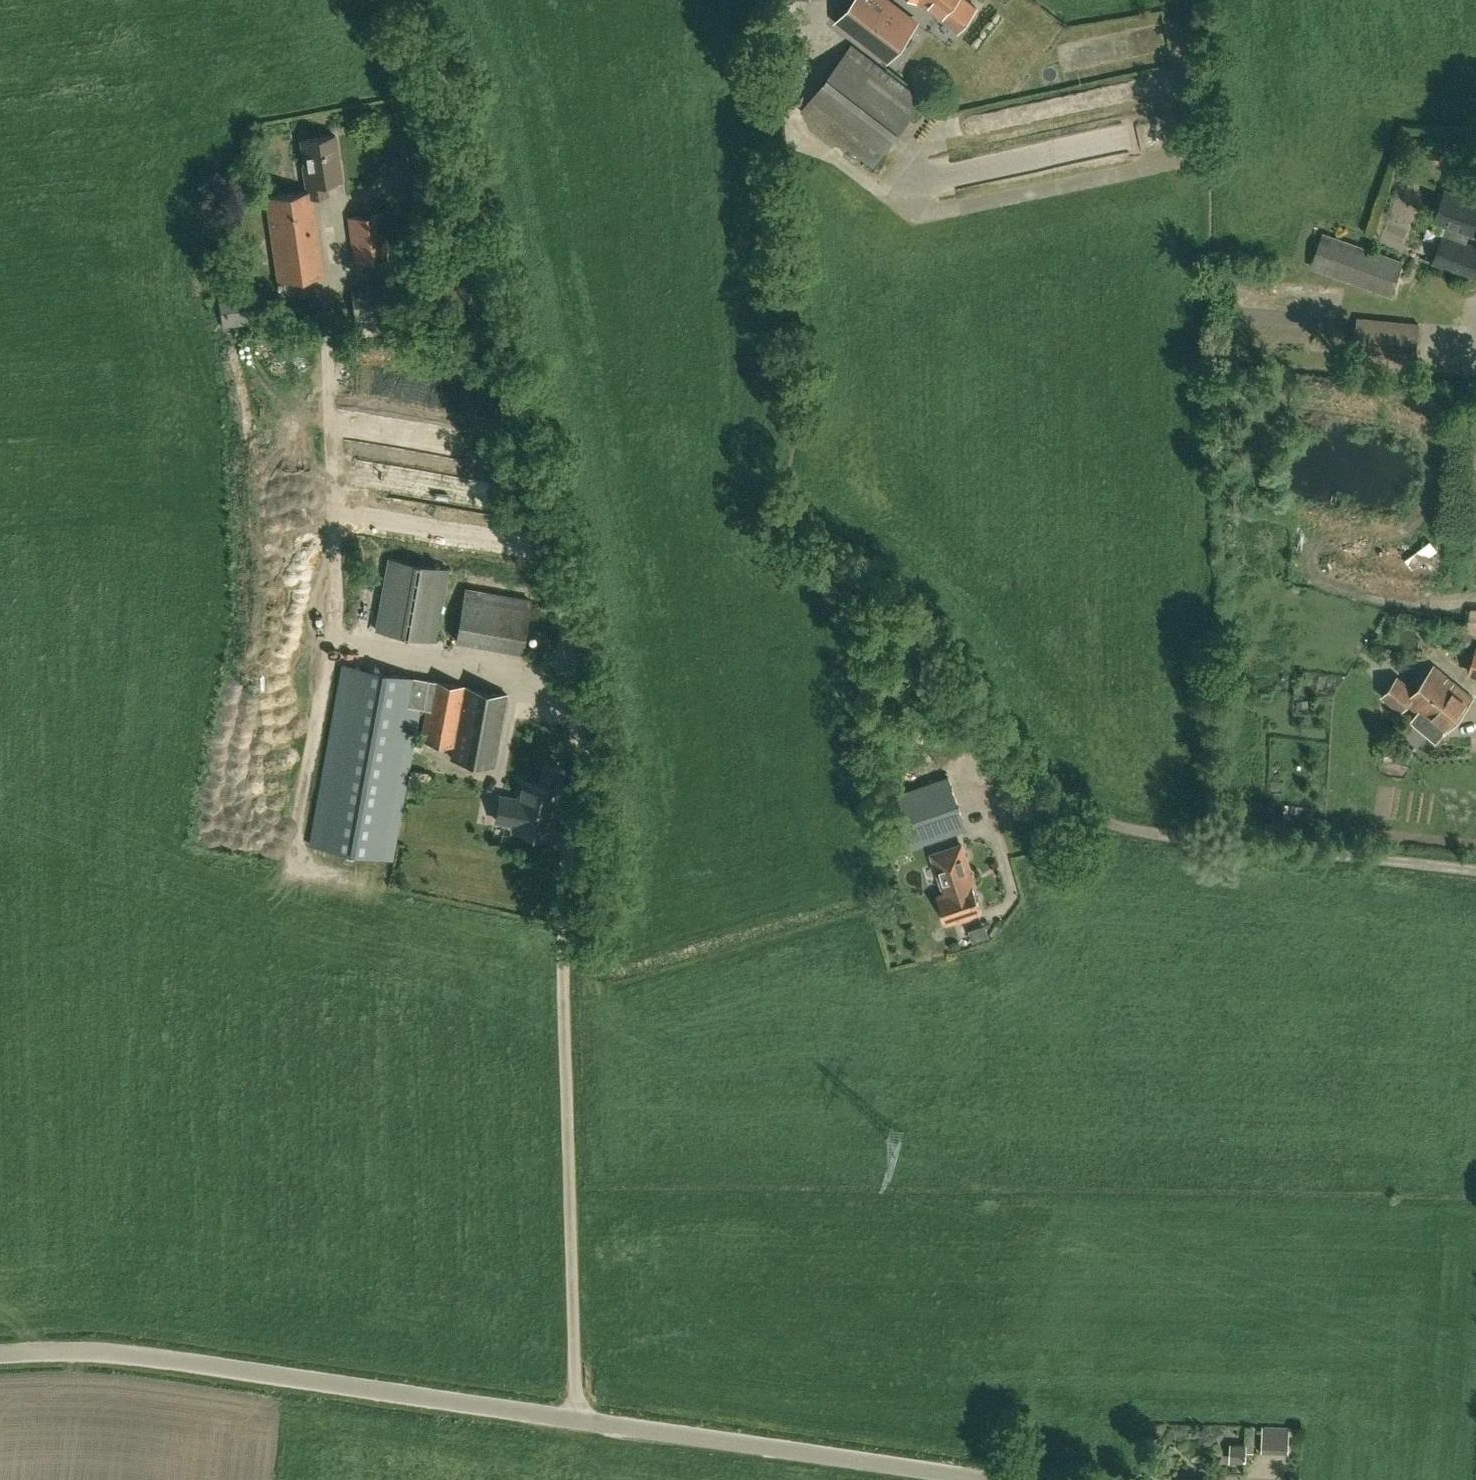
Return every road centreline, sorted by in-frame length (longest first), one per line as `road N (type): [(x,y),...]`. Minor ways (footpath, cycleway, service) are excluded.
road 1 (unclassified): [(985,1479),(137,1355),(0,1355)]
road 2 (unclassified): [(582,789),(569,646),(462,119),(414,0)]

